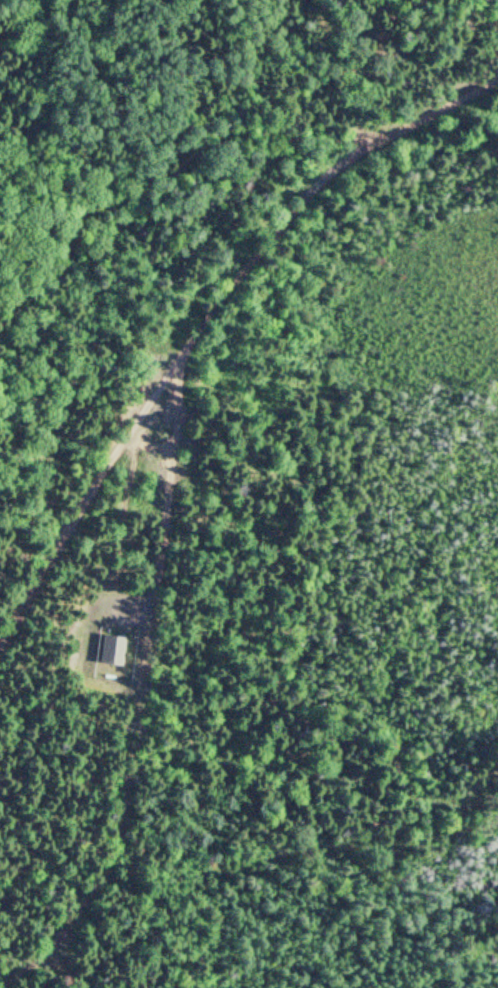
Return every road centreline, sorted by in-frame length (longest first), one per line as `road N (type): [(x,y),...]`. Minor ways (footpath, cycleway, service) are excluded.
road 1 (track): [(0,969),(107,871),(186,356)]
road 2 (track): [(0,638),(127,438),(292,207),(360,150),(399,134)]
road 3 (track): [(399,134),(194,124),(116,149),(67,178),(0,278)]

